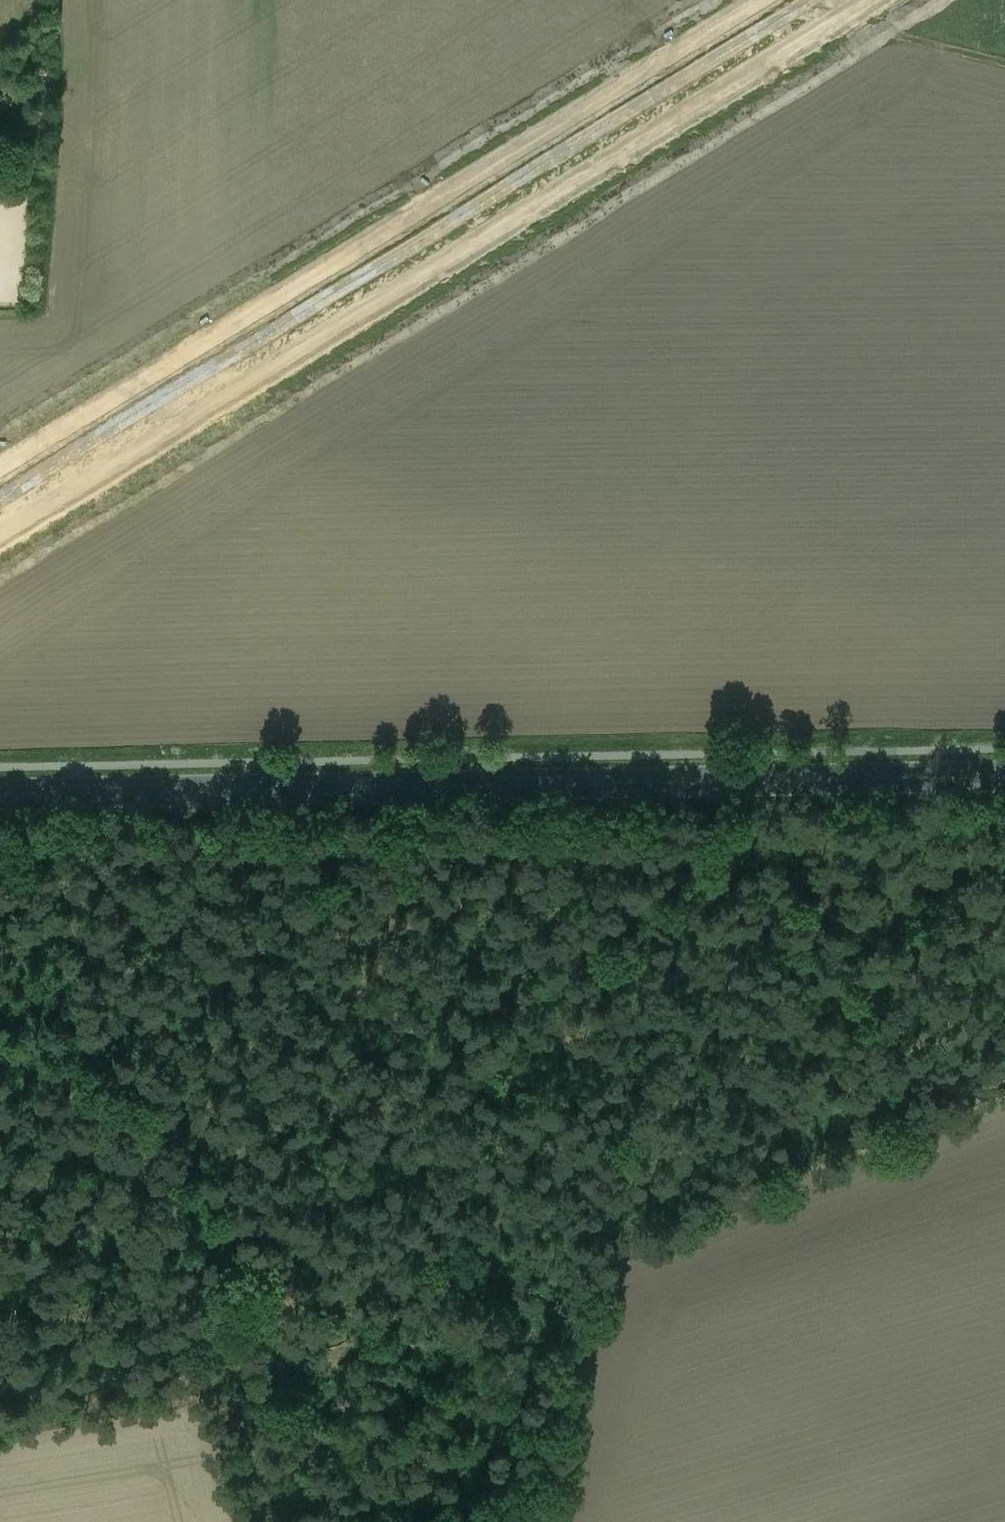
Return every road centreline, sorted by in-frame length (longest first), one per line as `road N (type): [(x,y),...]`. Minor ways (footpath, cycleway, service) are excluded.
road 1 (secondary): [(0,793),(1004,776)]
road 2 (track): [(767,0),(1004,61)]

